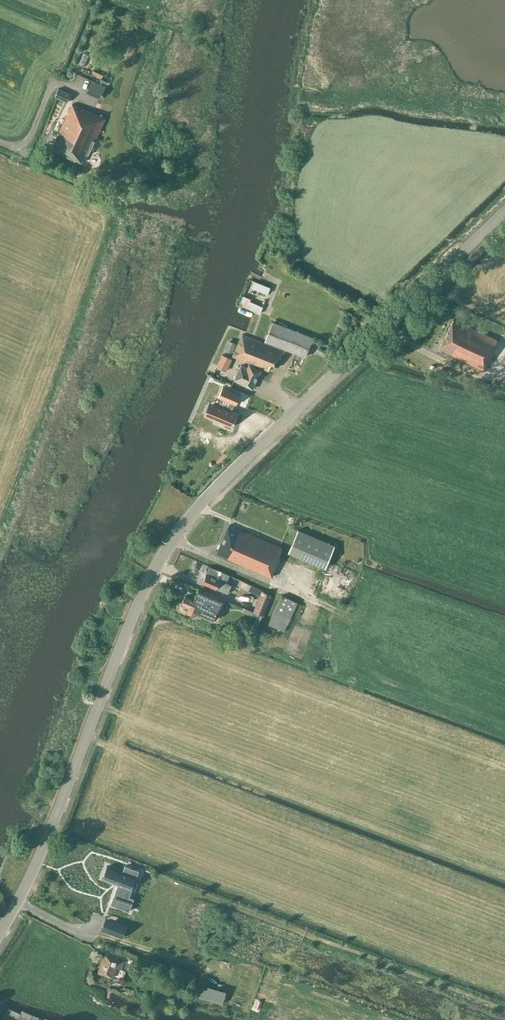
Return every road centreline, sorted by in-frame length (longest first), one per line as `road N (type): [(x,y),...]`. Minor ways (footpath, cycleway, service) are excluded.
road 1 (tertiary): [(0,933),(171,540),(218,485),(504,211)]

